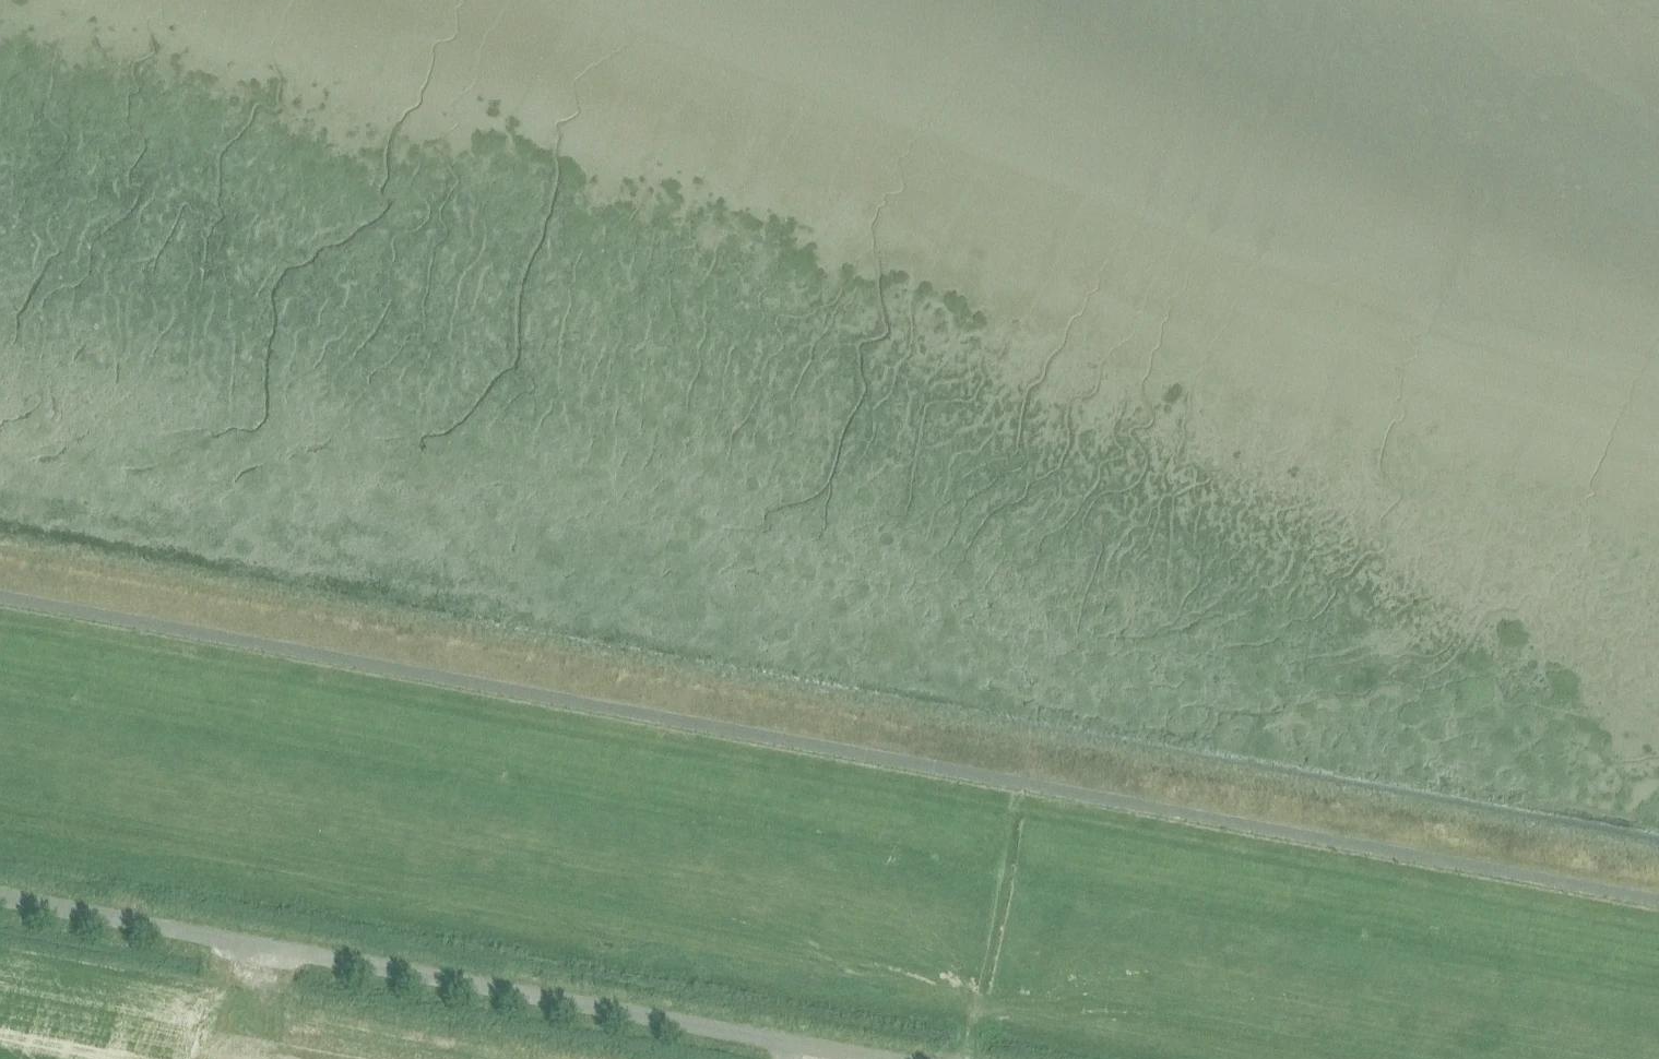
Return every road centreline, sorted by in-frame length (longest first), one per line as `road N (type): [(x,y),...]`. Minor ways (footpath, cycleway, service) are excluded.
road 1 (unclassified): [(886,1058),(0,897)]

